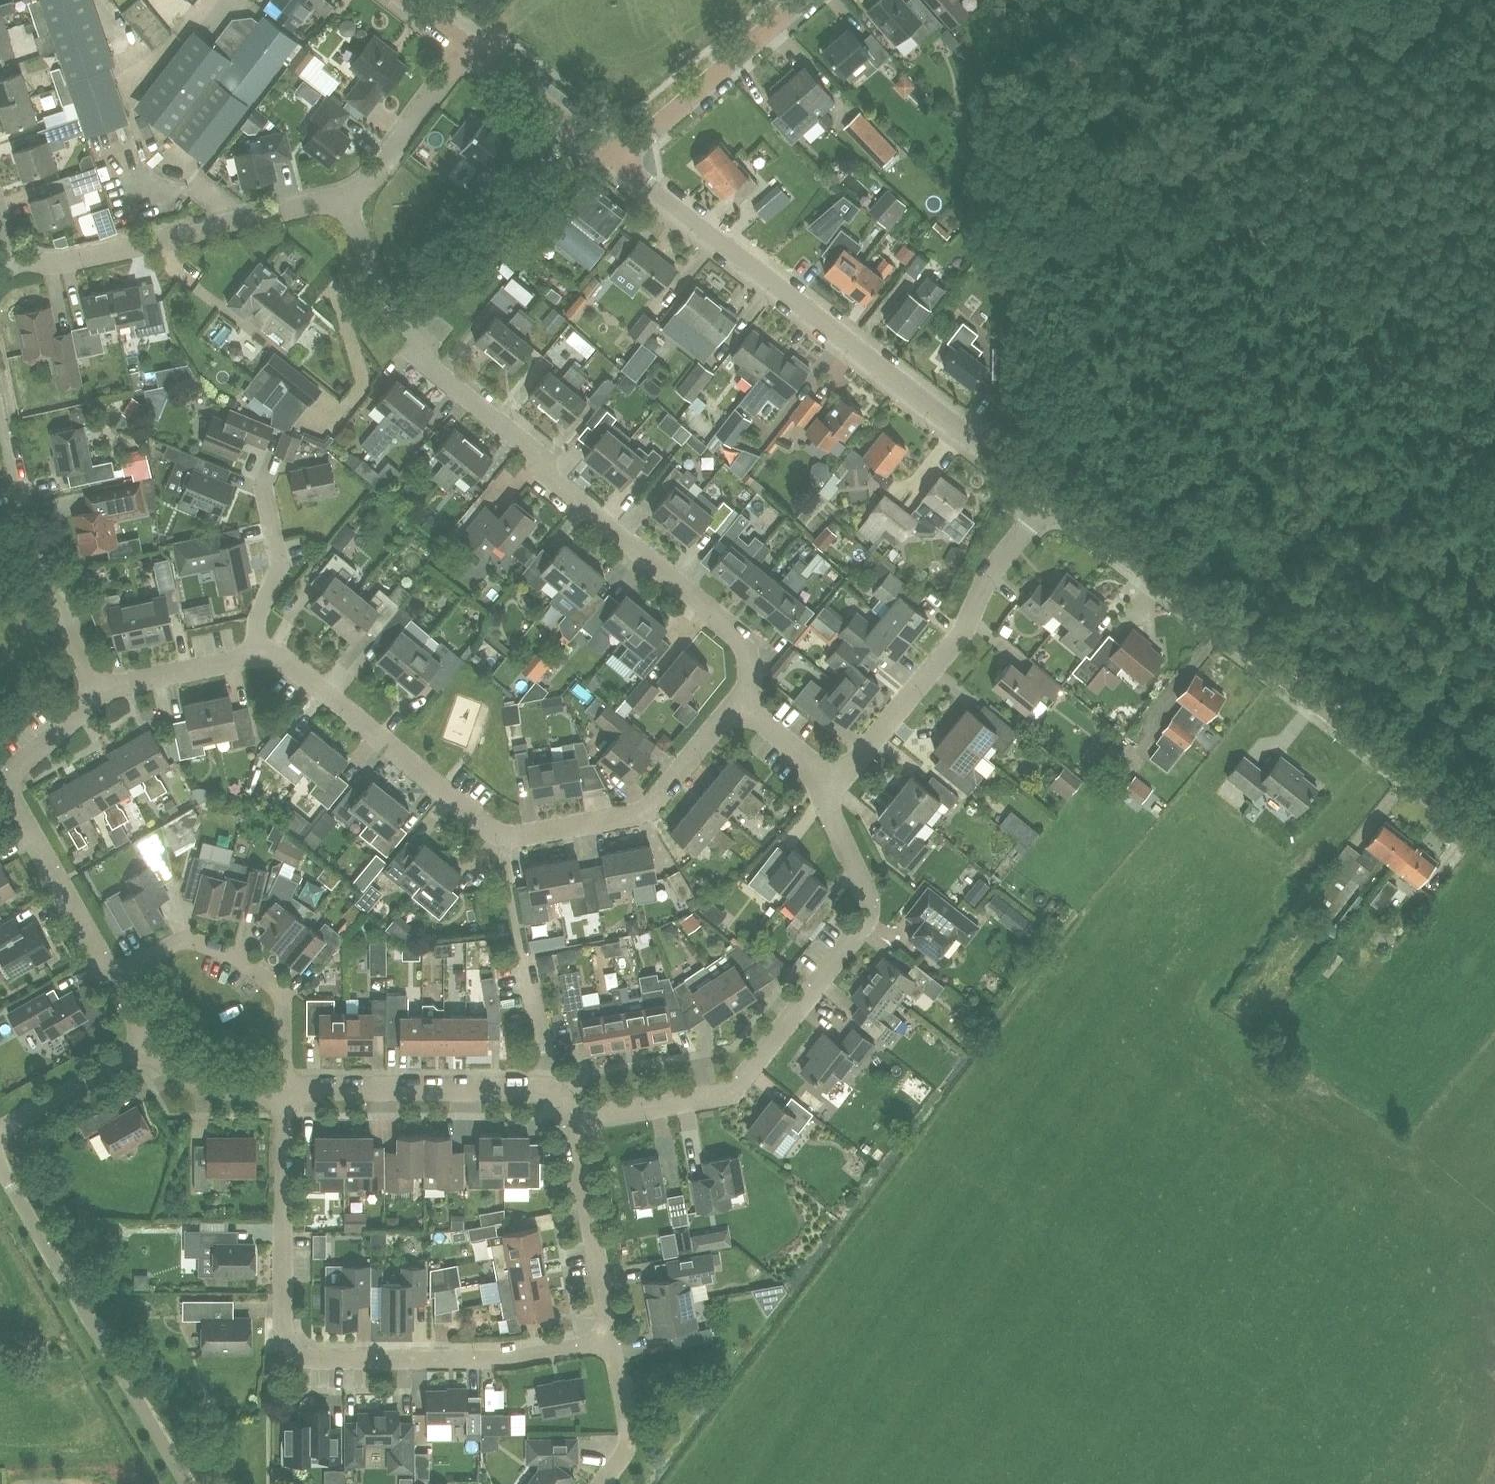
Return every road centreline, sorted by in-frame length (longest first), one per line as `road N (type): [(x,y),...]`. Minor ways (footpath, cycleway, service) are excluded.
road 1 (residential): [(739,703),(751,679),(744,646),(561,485),(538,453),(431,368),(386,296),(343,197)]
road 2 (residential): [(739,703),(636,812),(498,833),(289,663),(259,656)]
road 3 (residential): [(613,1343),(486,1362),(302,1355),(285,1321),(285,1095)]
road 4 (tertiary): [(1494,842),(1051,501)]
road 5 (tertiary): [(1051,501),(618,161)]
road 6 (residential): [(571,1125),(739,1089),(870,923),(873,908),(824,794)]
road 7 (residential): [(824,794),(960,638),(993,571),(1051,501)]
road 8 (residential): [(189,1483),(0,1164)]
road 9 (residential): [(114,980),(14,790),(25,761),(103,692)]
road 10 (residential): [(16,261),(72,261),(343,197)]
road 11 (residential): [(103,692),(23,501),(0,398)]
road 12 (residential): [(285,1095),(285,1004),(247,963),(197,944),(175,945),(114,980)]
road 13 (residential): [(548,1090),(285,1095)]
road 14 (tertiary): [(618,161),(801,0)]
road 15 (residential): [(613,1343),(571,1125)]
road 16 (residential): [(343,197),(381,168),(471,50)]
road 17 (tertiary): [(618,161),(471,50)]
road 18 (residential): [(259,656),(260,617),(280,561),(263,484)]
road 19 (residential): [(0,1133),(147,1047)]
road 20 (residential): [(103,692),(259,656)]
road 21 (residential): [(285,1095),(203,1087),(147,1047)]
road 22 (residential): [(606,1483),(631,1436),(613,1343)]
road 23 (residential): [(824,794),(805,758),(739,703)]
road 24 (residential): [(548,1090),(529,965)]

